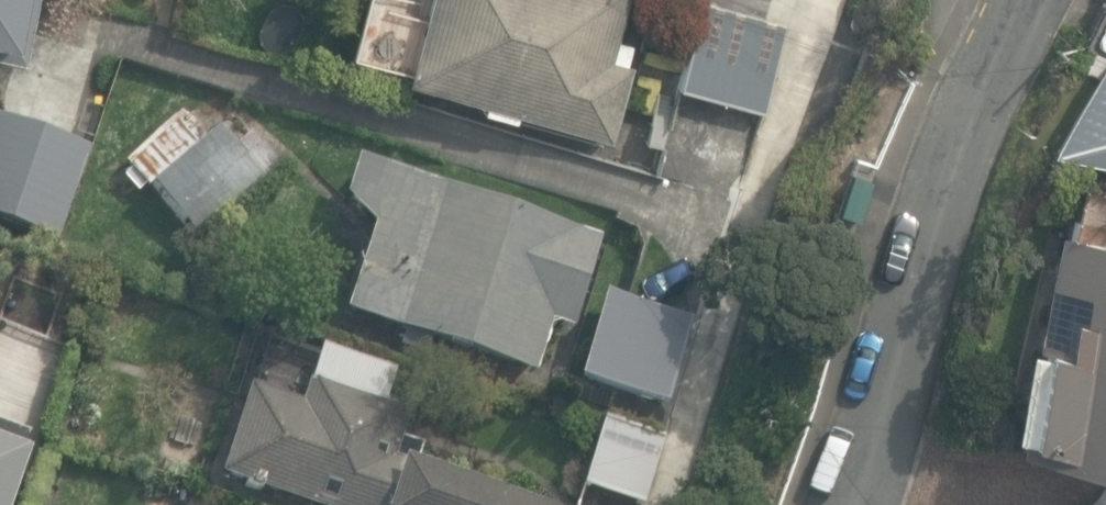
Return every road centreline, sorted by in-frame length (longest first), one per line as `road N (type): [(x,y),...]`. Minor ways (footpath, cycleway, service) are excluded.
road 1 (residential): [(855,504),(946,193),(1032,0)]

